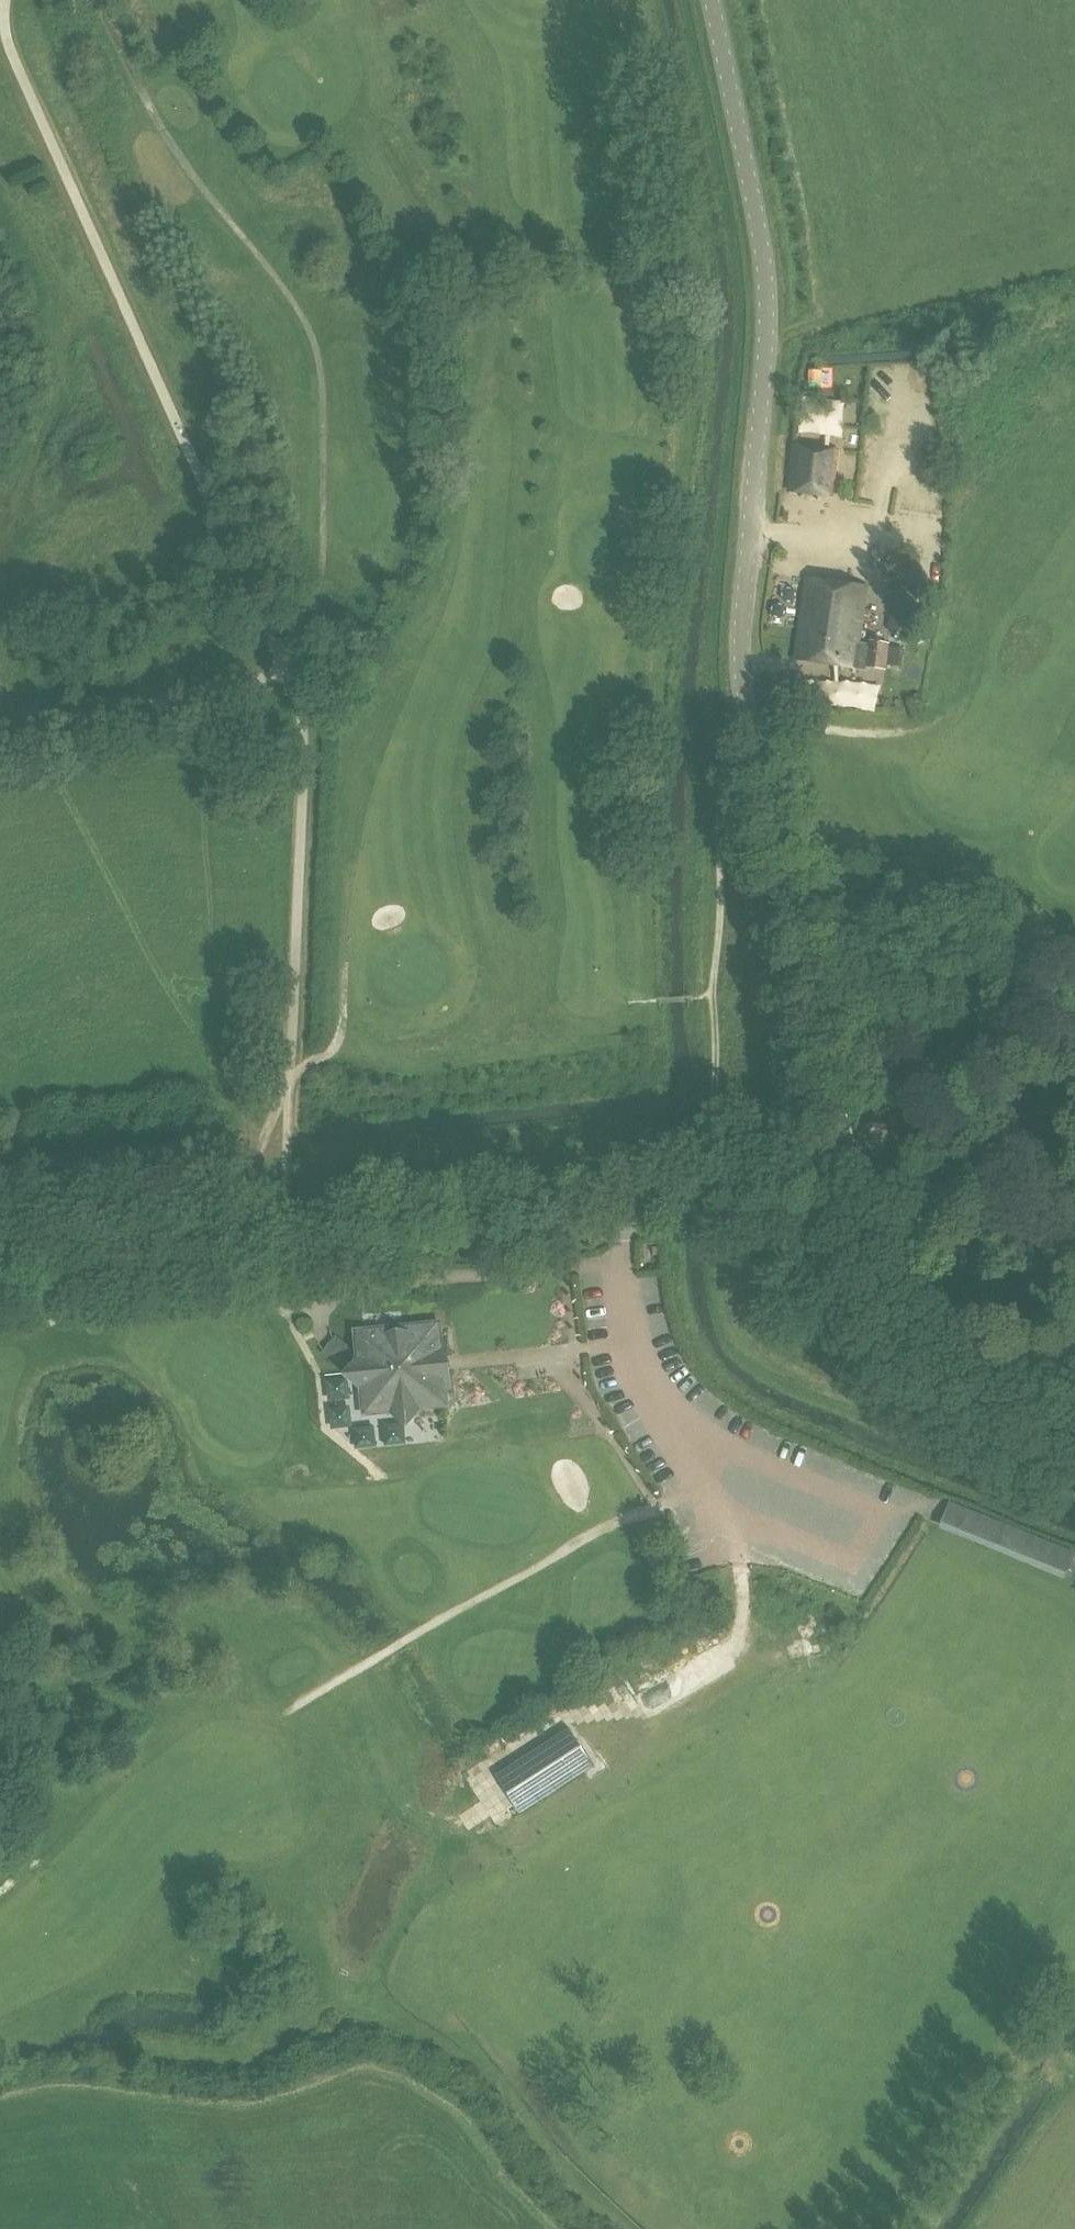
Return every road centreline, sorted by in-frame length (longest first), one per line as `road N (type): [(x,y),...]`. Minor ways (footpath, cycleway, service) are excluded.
road 1 (unclassified): [(860,1165),(740,661),(768,304),(713,0)]
road 2 (unclassified): [(0,1251),(860,1165)]
road 3 (unclassified): [(1074,1447),(997,1413),(934,1355),(895,1284),(860,1165)]

